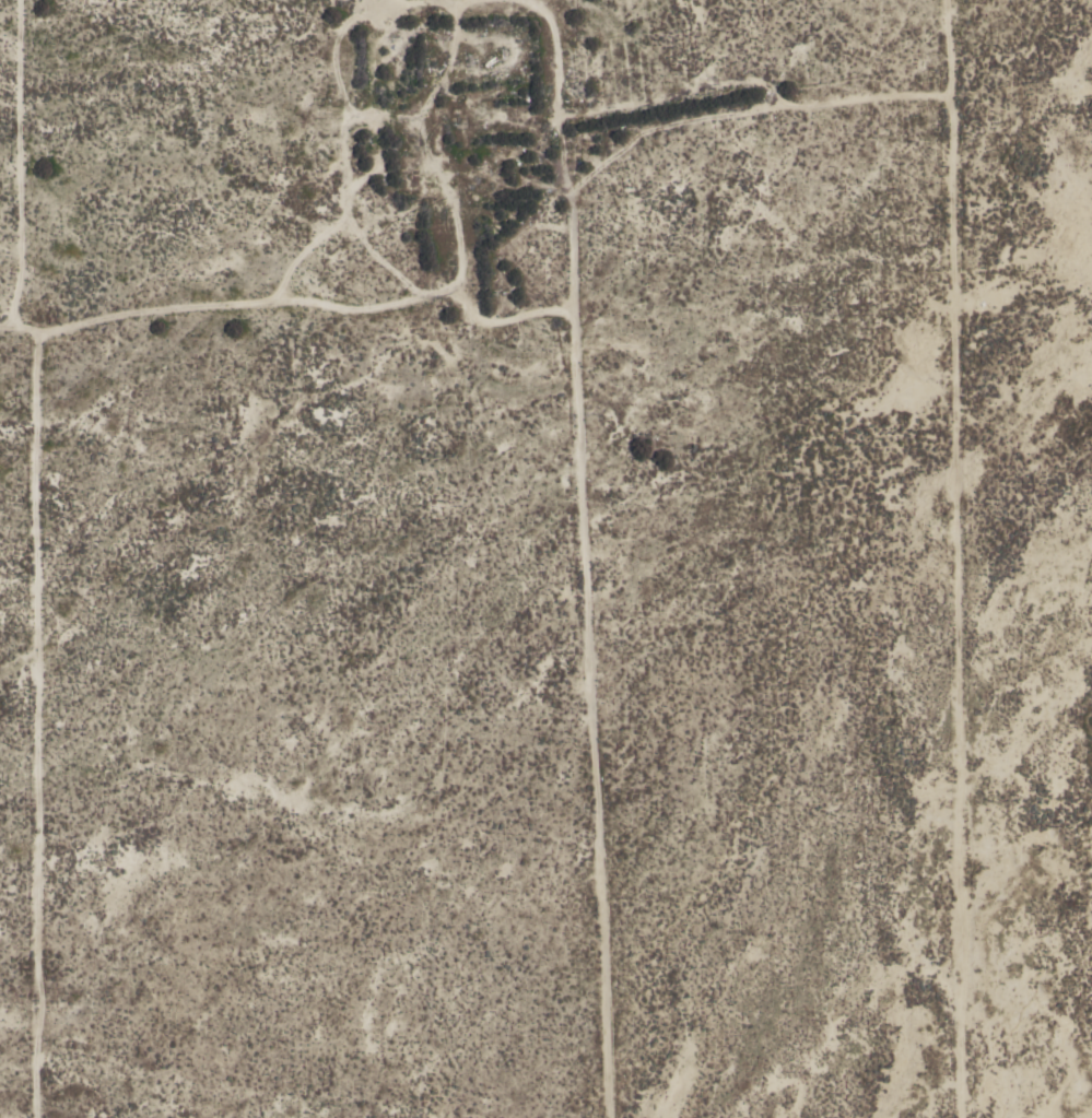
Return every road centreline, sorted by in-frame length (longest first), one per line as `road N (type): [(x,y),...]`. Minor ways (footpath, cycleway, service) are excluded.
road 1 (track): [(38,313),(28,0)]

